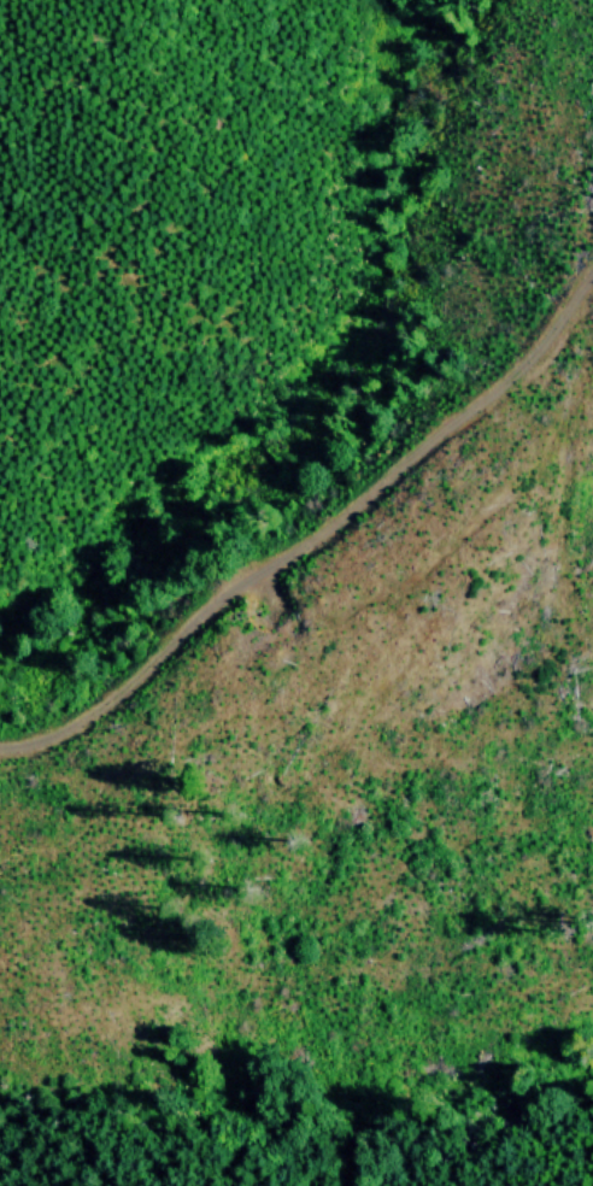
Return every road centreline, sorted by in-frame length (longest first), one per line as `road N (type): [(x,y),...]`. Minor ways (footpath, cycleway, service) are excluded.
road 1 (track): [(592,283),(550,346),(122,693),(59,730),(0,745)]

